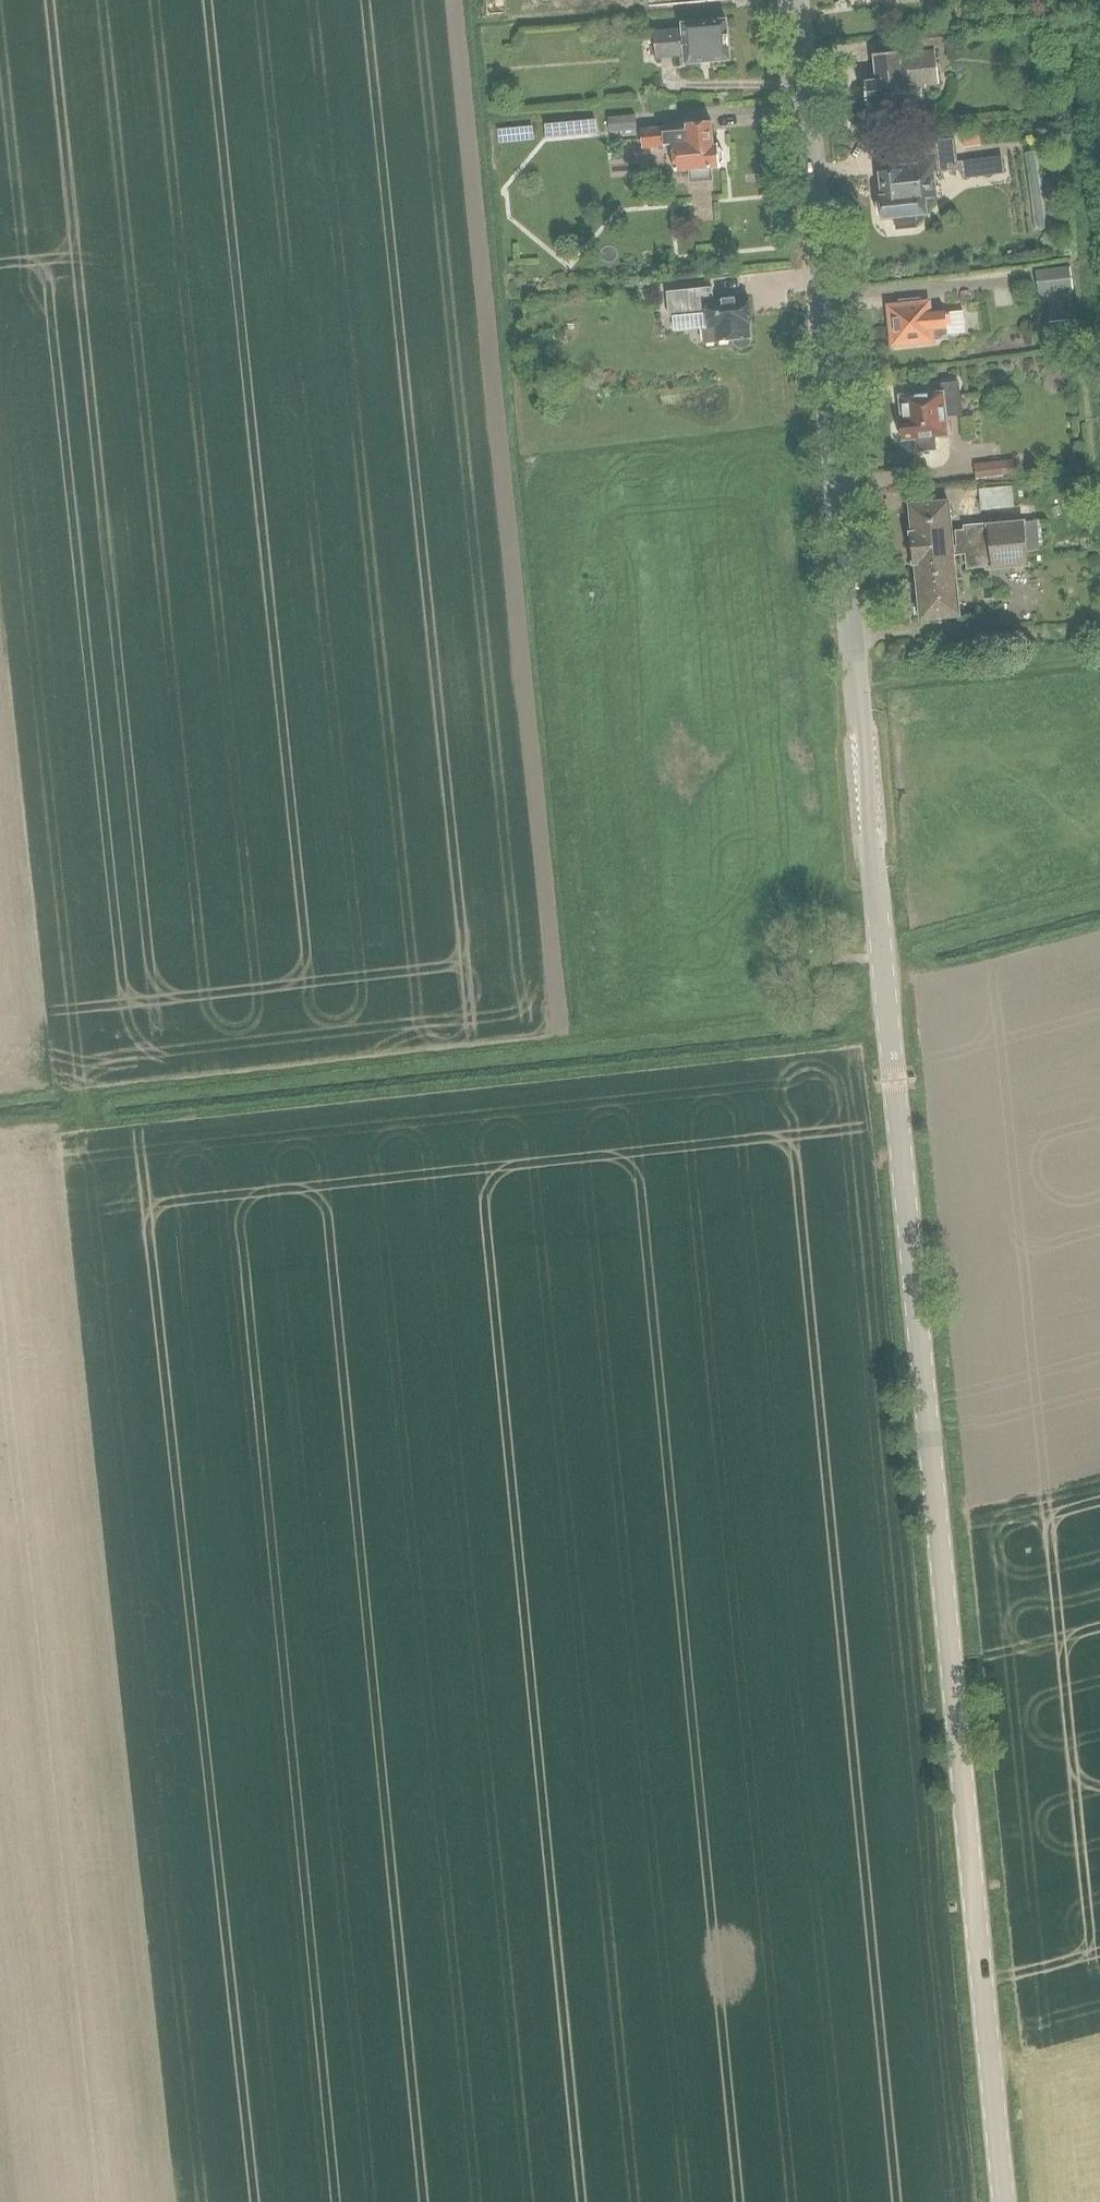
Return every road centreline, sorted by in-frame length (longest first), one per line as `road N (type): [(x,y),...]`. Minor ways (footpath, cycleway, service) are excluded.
road 1 (secondary): [(1007,2201),(790,0)]

